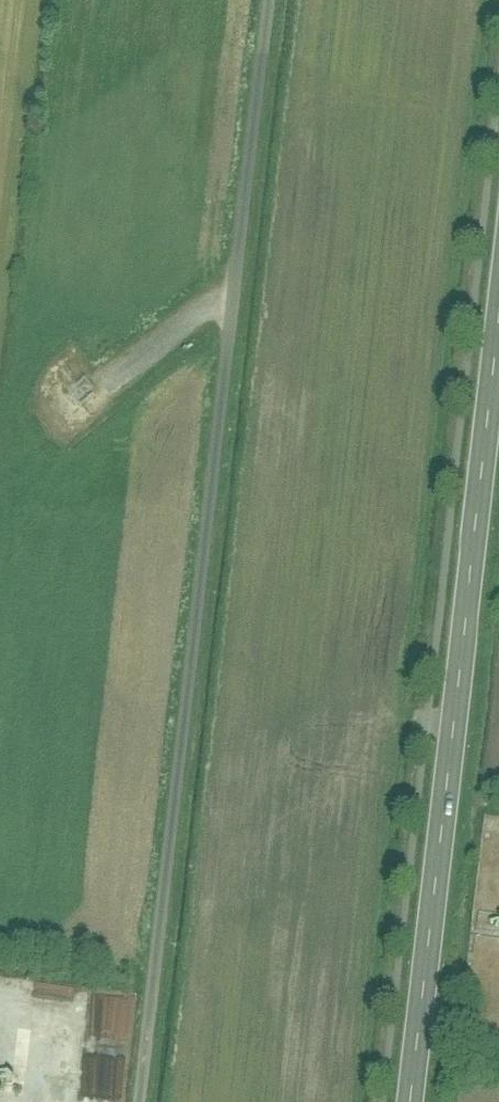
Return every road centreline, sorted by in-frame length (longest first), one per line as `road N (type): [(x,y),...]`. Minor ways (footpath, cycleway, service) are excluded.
road 1 (track): [(265,0),(138,1101)]
road 2 (secondary): [(498,333),(410,1101)]

